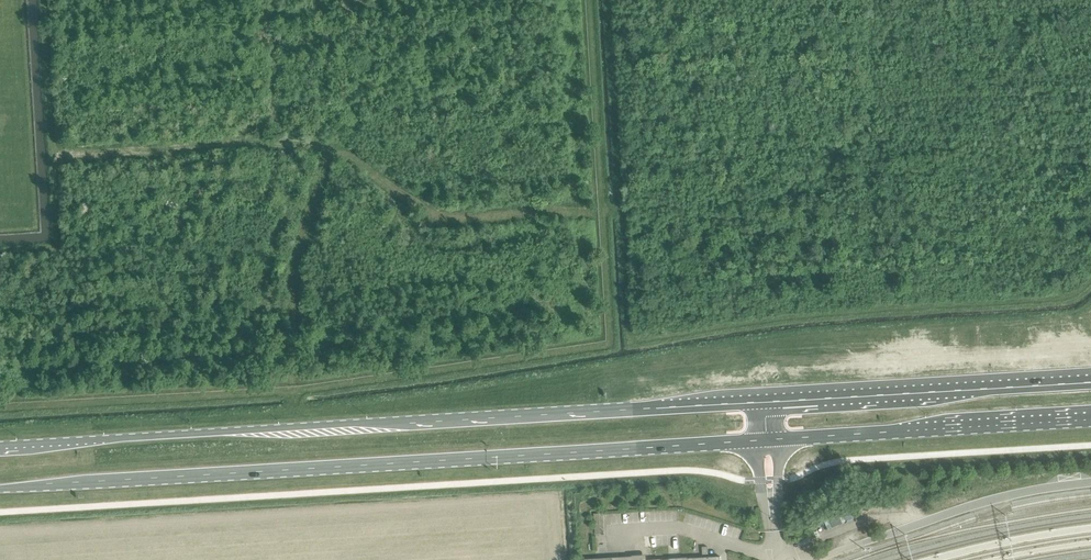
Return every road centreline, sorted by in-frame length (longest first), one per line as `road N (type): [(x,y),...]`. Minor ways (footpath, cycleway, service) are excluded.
road 1 (primary): [(0,489),(1090,420)]
road 2 (primary): [(1090,378),(0,447)]

